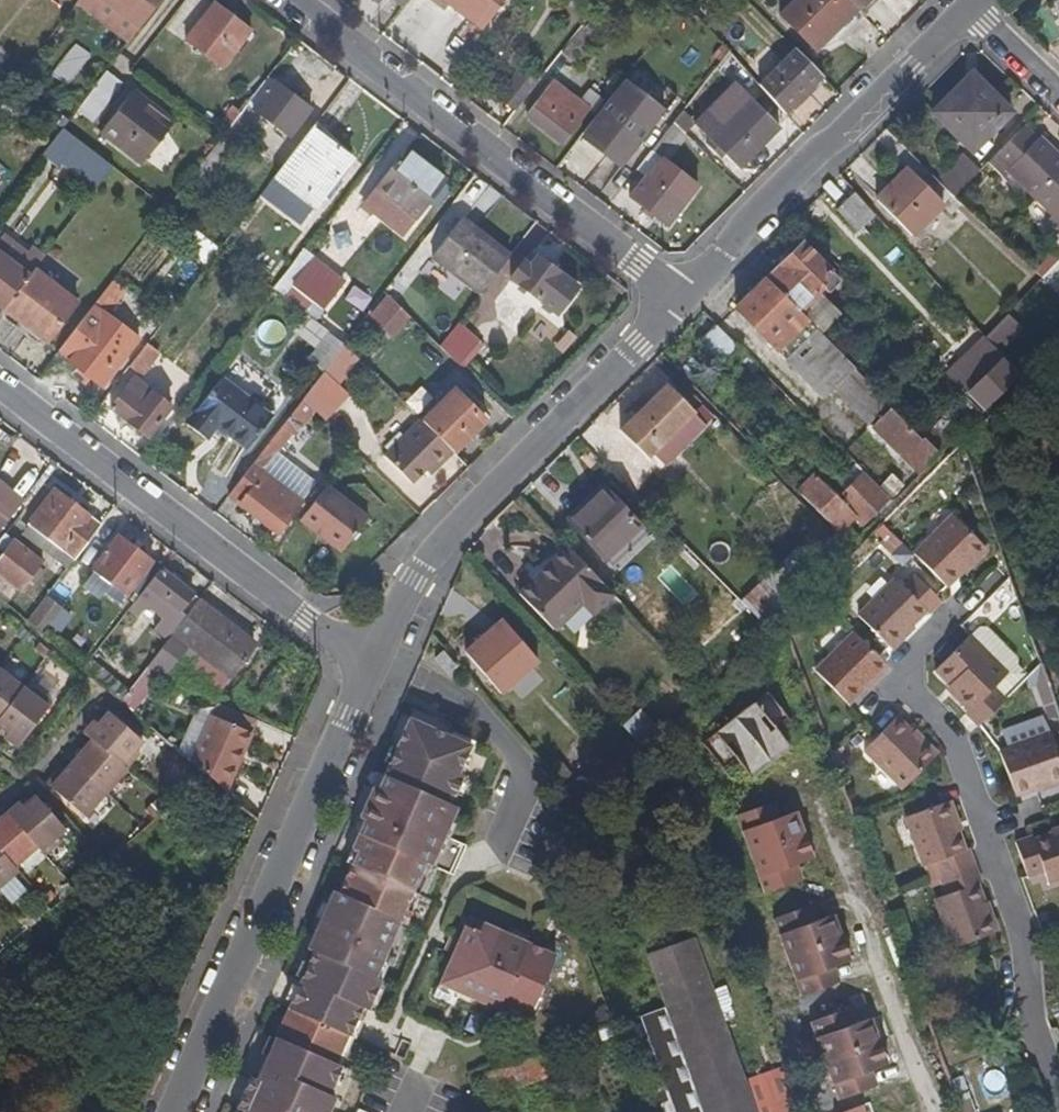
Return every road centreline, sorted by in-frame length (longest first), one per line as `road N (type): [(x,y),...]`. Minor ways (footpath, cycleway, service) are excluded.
road 1 (residential): [(681,299),(289,0)]
road 2 (residential): [(368,663),(177,1111)]
road 3 (residential): [(681,299),(476,507),(416,581),(368,663)]
road 4 (residential): [(0,386),(368,663)]
road 5 (residential): [(968,8),(745,222),(681,299)]
road 6 (residential): [(968,8),(1058,93)]

